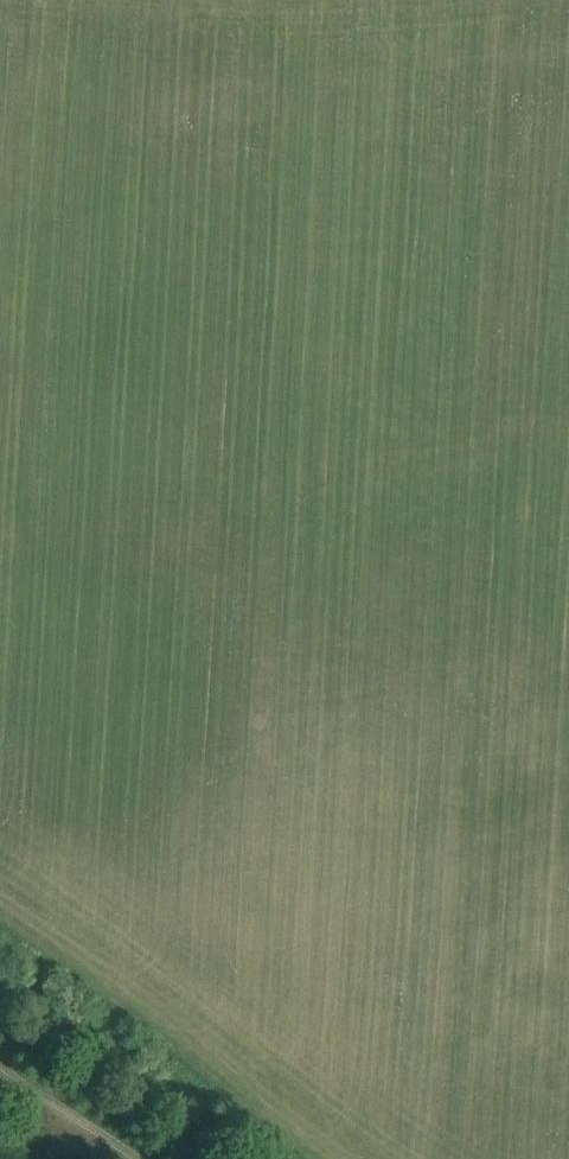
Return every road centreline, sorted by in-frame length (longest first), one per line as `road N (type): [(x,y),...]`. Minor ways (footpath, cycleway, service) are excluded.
road 1 (track): [(0,1047),(148,1158)]

